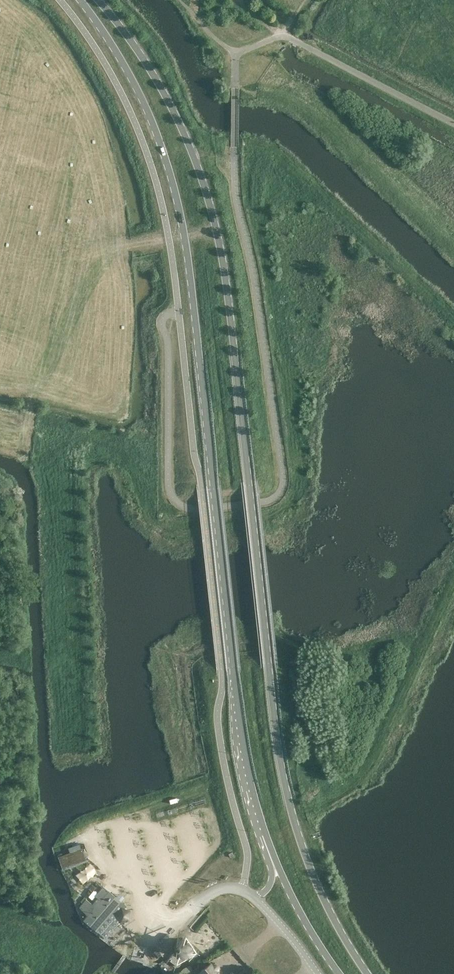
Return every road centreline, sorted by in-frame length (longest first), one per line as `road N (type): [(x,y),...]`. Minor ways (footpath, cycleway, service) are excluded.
road 1 (primary): [(369,973),(320,891),(284,776),(212,210),(164,93),(98,0)]
road 2 (primary): [(81,0),(148,111),(185,235),(239,719),(274,858)]
road 3 (primary): [(274,858),(340,973)]

